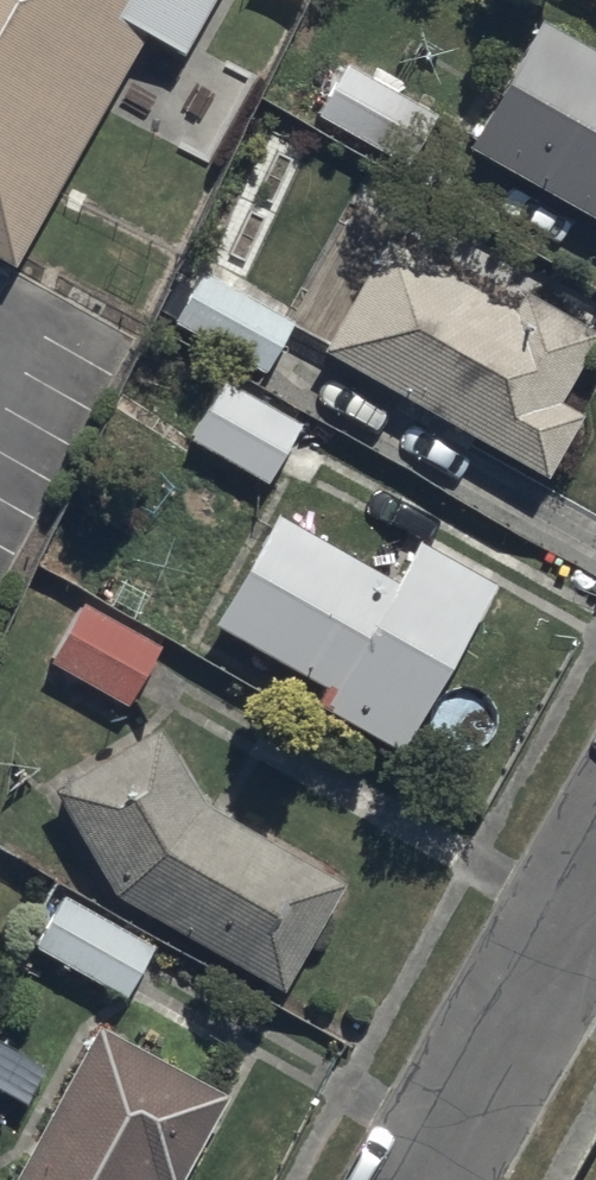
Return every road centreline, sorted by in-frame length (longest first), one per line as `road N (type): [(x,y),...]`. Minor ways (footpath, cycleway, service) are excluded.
road 1 (residential): [(436,1179),(595,886)]

